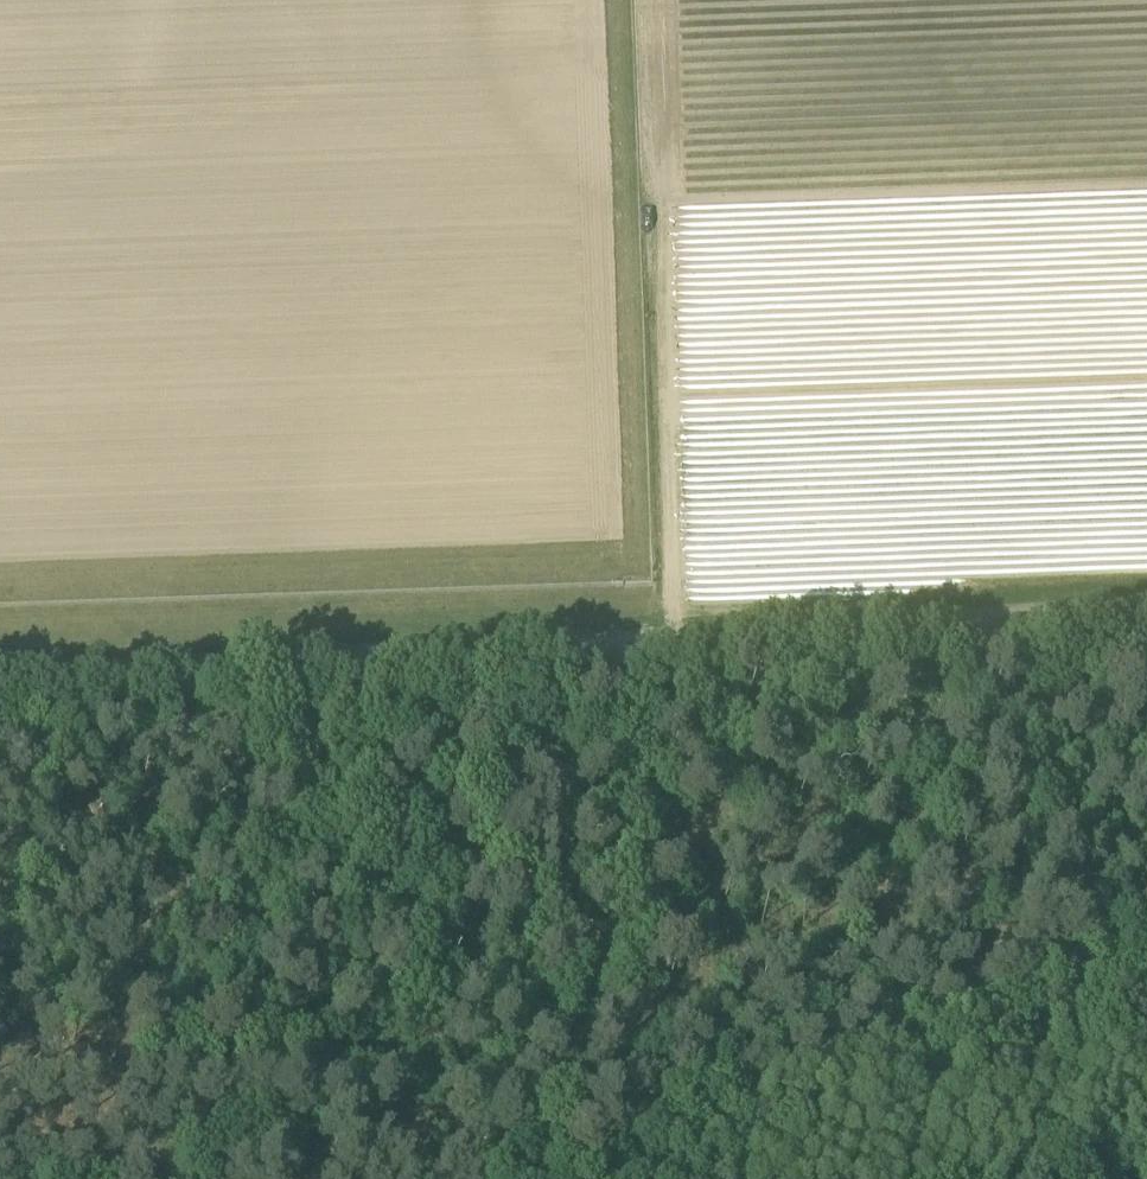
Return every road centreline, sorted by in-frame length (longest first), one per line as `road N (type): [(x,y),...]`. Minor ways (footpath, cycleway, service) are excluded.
road 1 (unclassified): [(0,678),(1146,610)]

